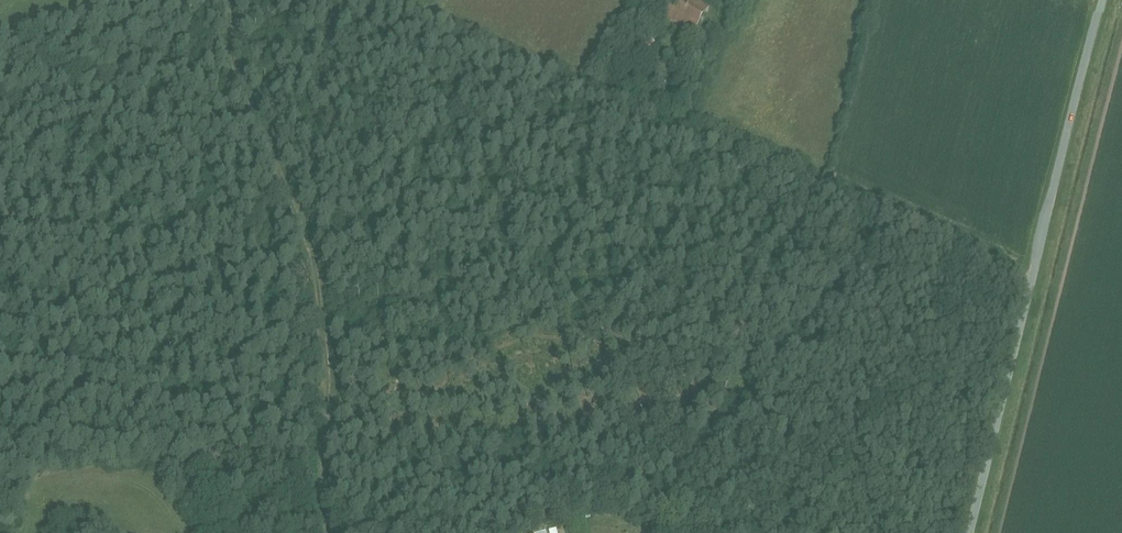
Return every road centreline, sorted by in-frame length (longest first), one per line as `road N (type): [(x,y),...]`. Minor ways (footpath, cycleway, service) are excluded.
road 1 (unclassified): [(1101,0),(970,532)]

